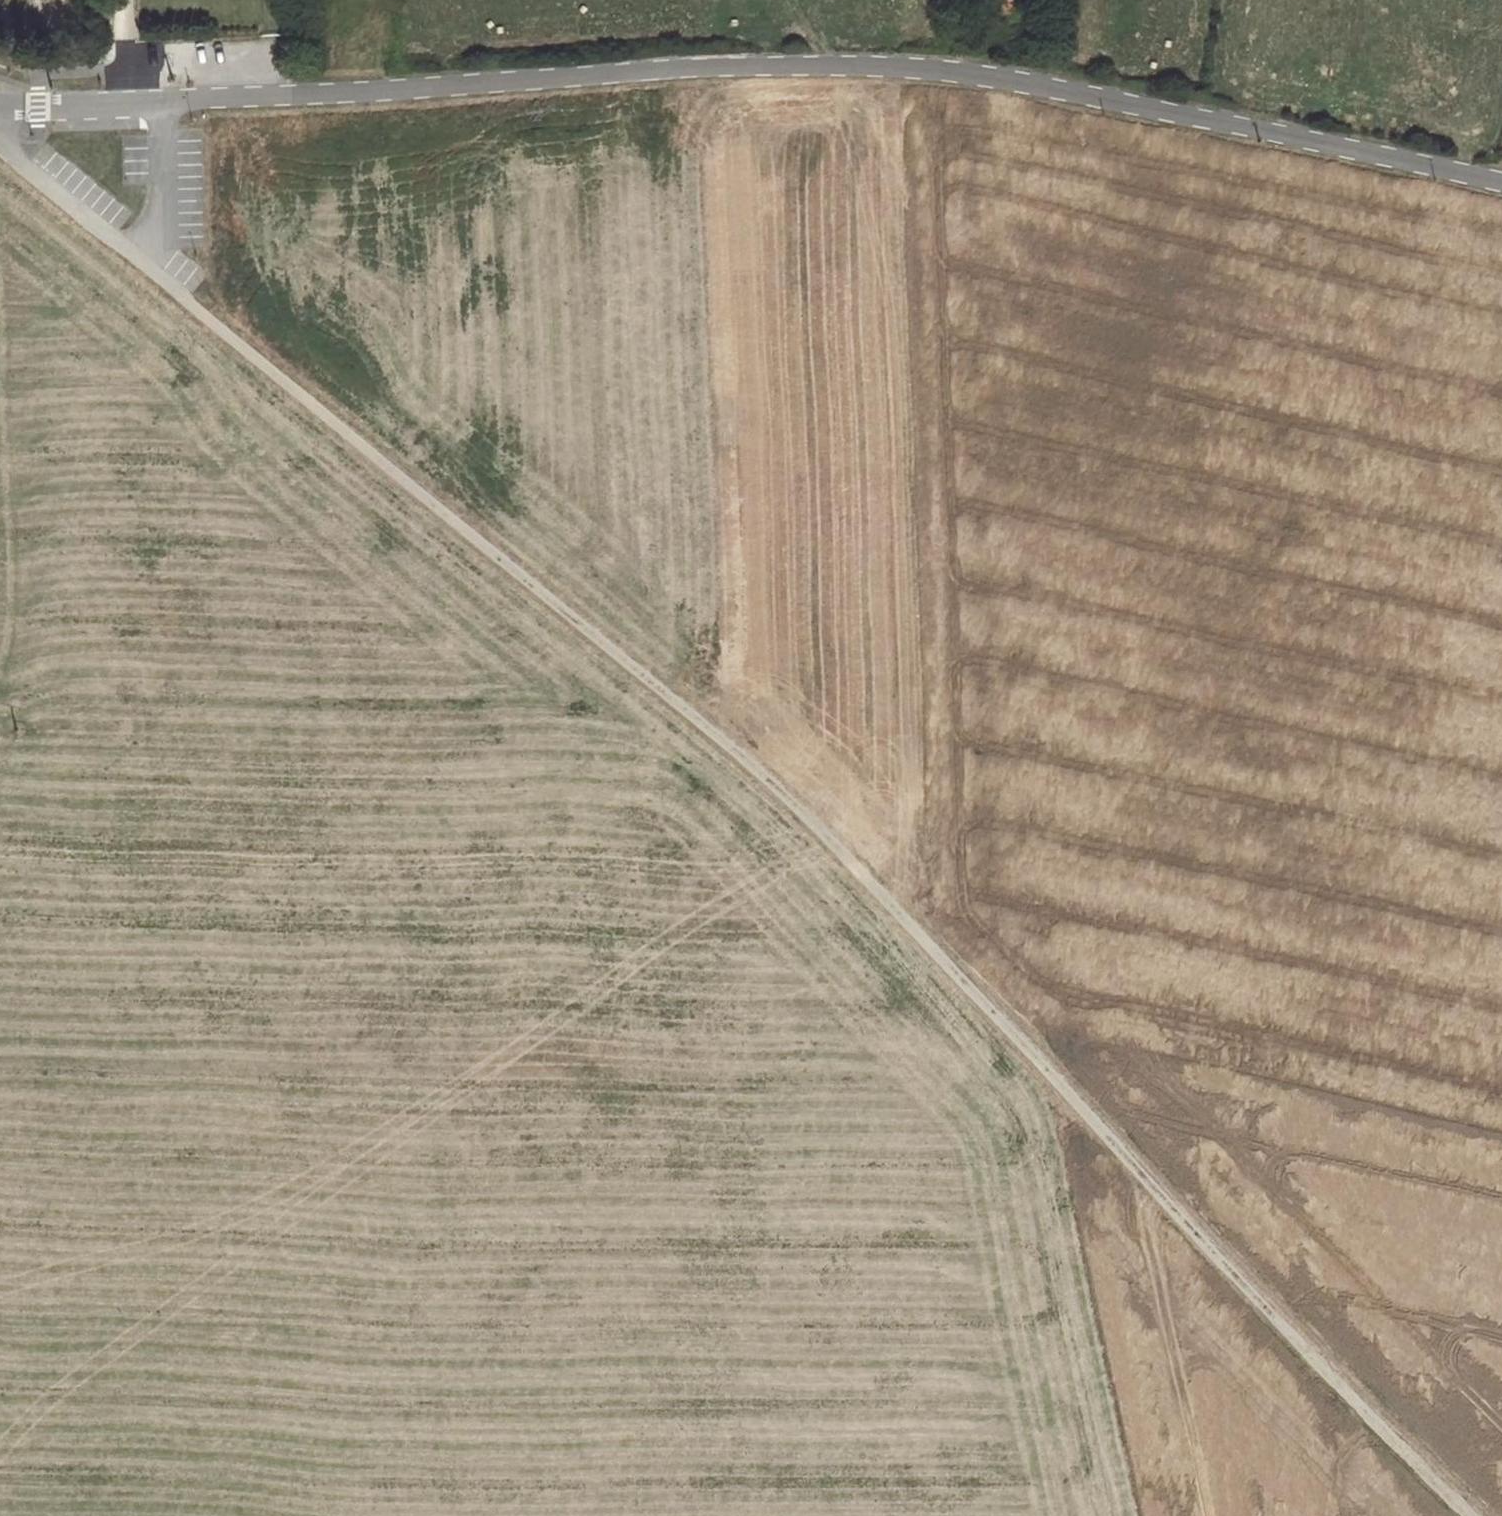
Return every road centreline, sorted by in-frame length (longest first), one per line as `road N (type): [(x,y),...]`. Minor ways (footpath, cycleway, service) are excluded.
road 1 (track): [(0,149),(795,804),(1468,1515)]
road 2 (unclassified): [(0,107),(702,68),(899,67),(1012,78),(1501,183)]

